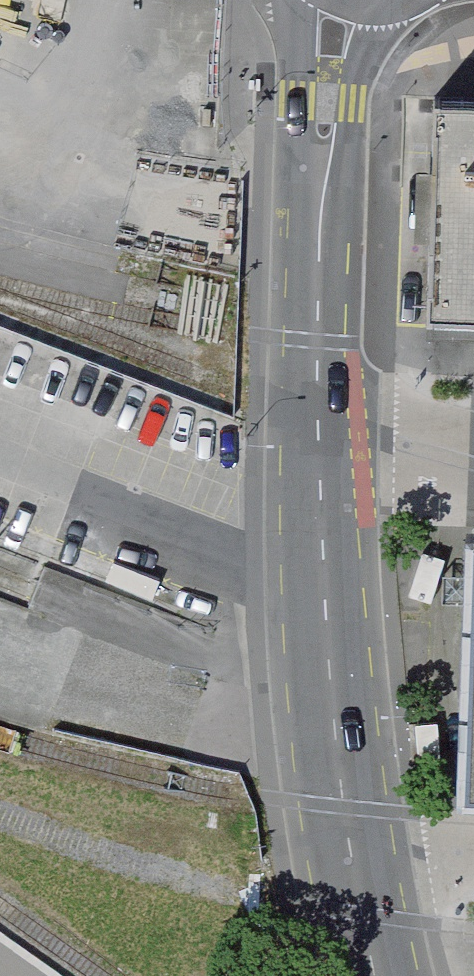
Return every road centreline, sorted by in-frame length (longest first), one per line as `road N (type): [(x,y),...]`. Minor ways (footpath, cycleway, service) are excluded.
road 1 (secondary): [(324,399),(335,698),(356,867)]
road 2 (secondary): [(356,1),(338,40),(328,104),(324,399)]
road 3 (residential): [(473,432),(324,399)]

